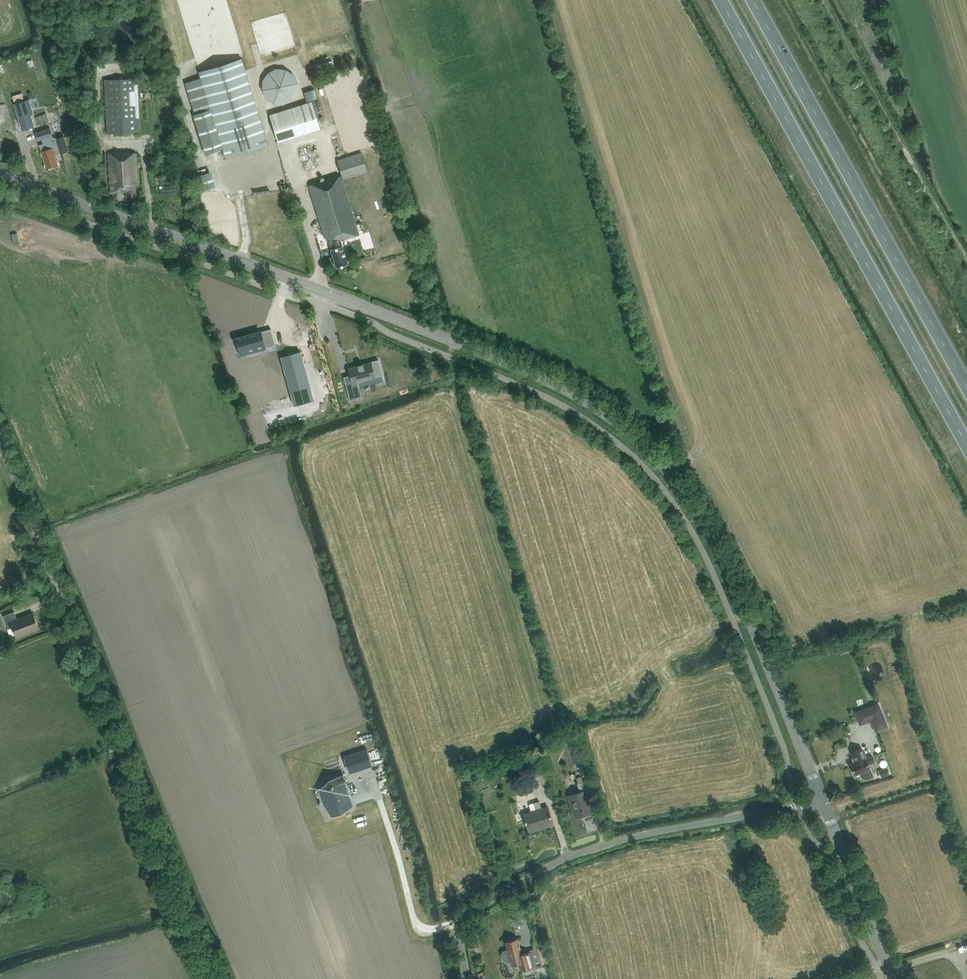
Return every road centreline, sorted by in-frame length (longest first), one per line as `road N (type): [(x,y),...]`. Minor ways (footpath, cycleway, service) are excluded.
road 1 (tertiary): [(823,799),(702,515),(615,420),(554,382),(455,341),(0,176)]
road 2 (unclassified): [(216,978),(0,444)]
road 3 (trunk): [(717,0),(966,446)]
road 4 (unclassified): [(467,978),(461,922),(532,874),(644,834),(823,799)]
road 5 (trunk): [(966,386),(755,0)]
road 6 (tertiary): [(894,978),(823,799)]

